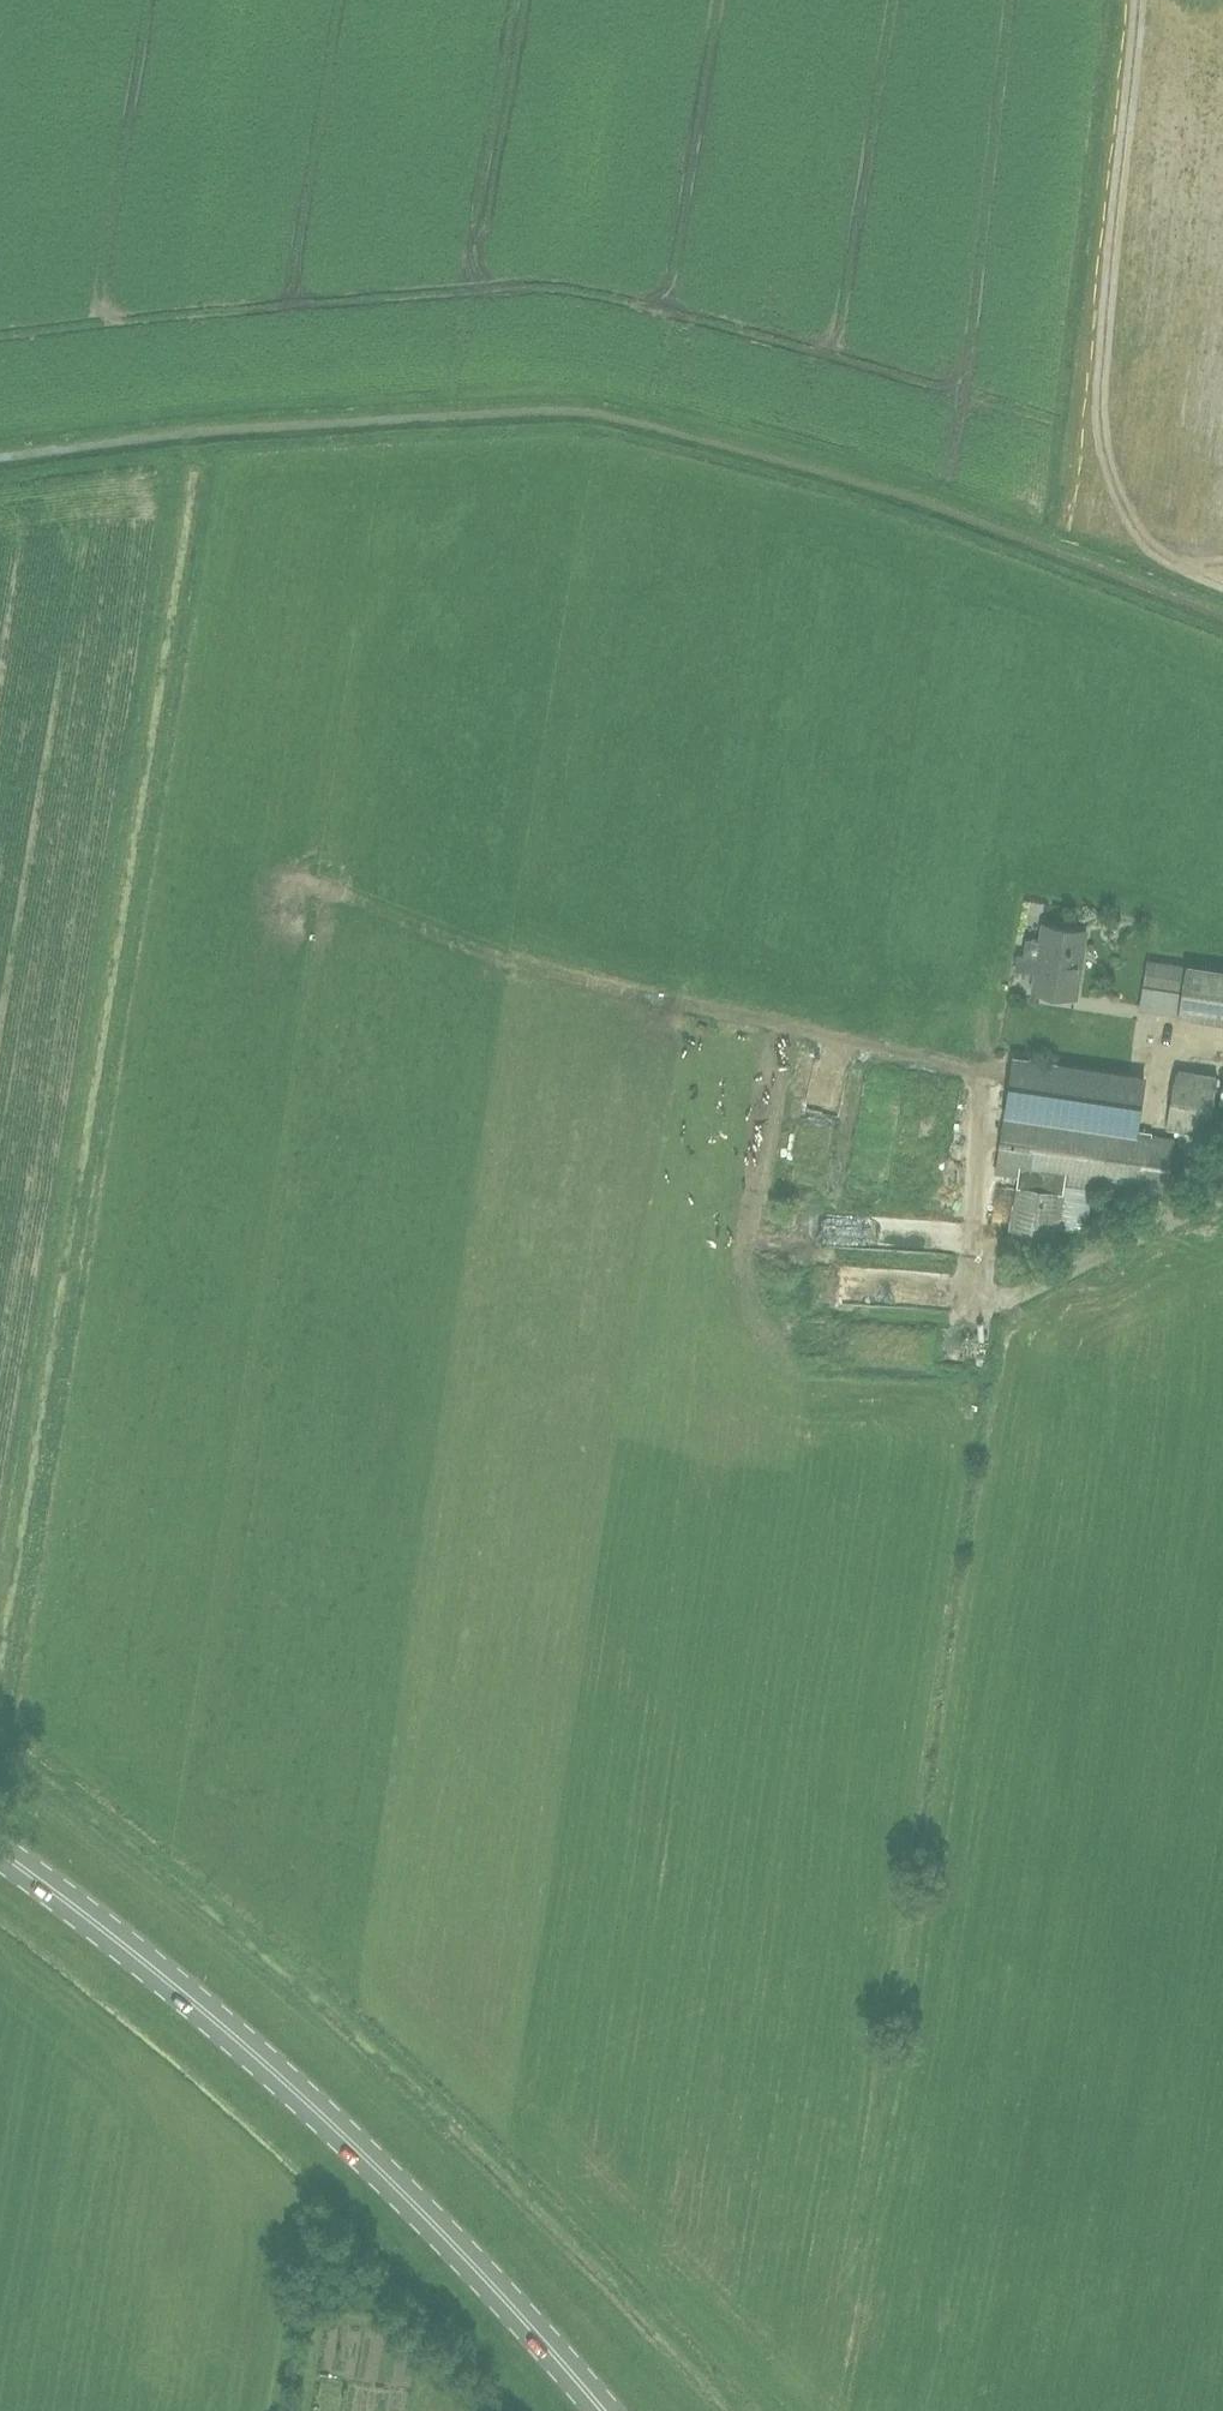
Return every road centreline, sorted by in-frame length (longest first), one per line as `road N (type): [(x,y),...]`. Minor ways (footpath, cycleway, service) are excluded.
road 1 (primary): [(602,2410),(449,2242),(273,2071),(0,1854)]

